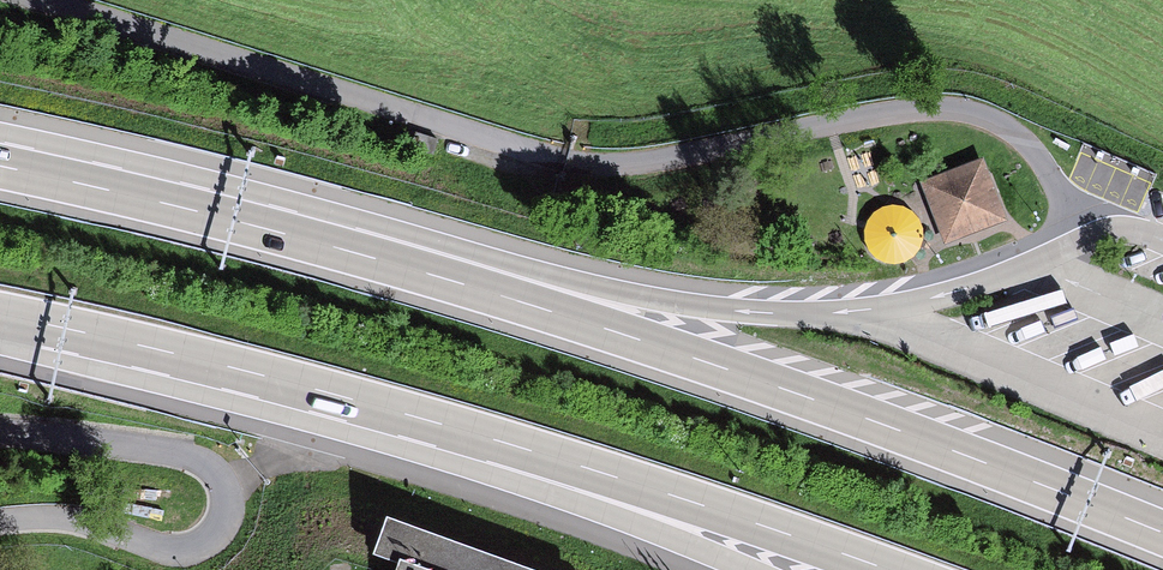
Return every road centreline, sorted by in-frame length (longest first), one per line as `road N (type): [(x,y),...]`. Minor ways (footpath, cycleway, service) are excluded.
road 1 (motorway): [(1162,532),(637,338),(297,236),(38,173)]
road 2 (motorway): [(881,309),(763,312),(644,296),(38,173)]
road 3 (motorway): [(325,393),(601,473),(887,569)]
road 4 (unclassified): [(0,520),(72,519),(192,550),(219,529),(228,495),(207,464),(174,452),(0,433)]
road 5 (motorway): [(325,393),(749,569)]
road 6 (motorway): [(0,316),(325,393)]

